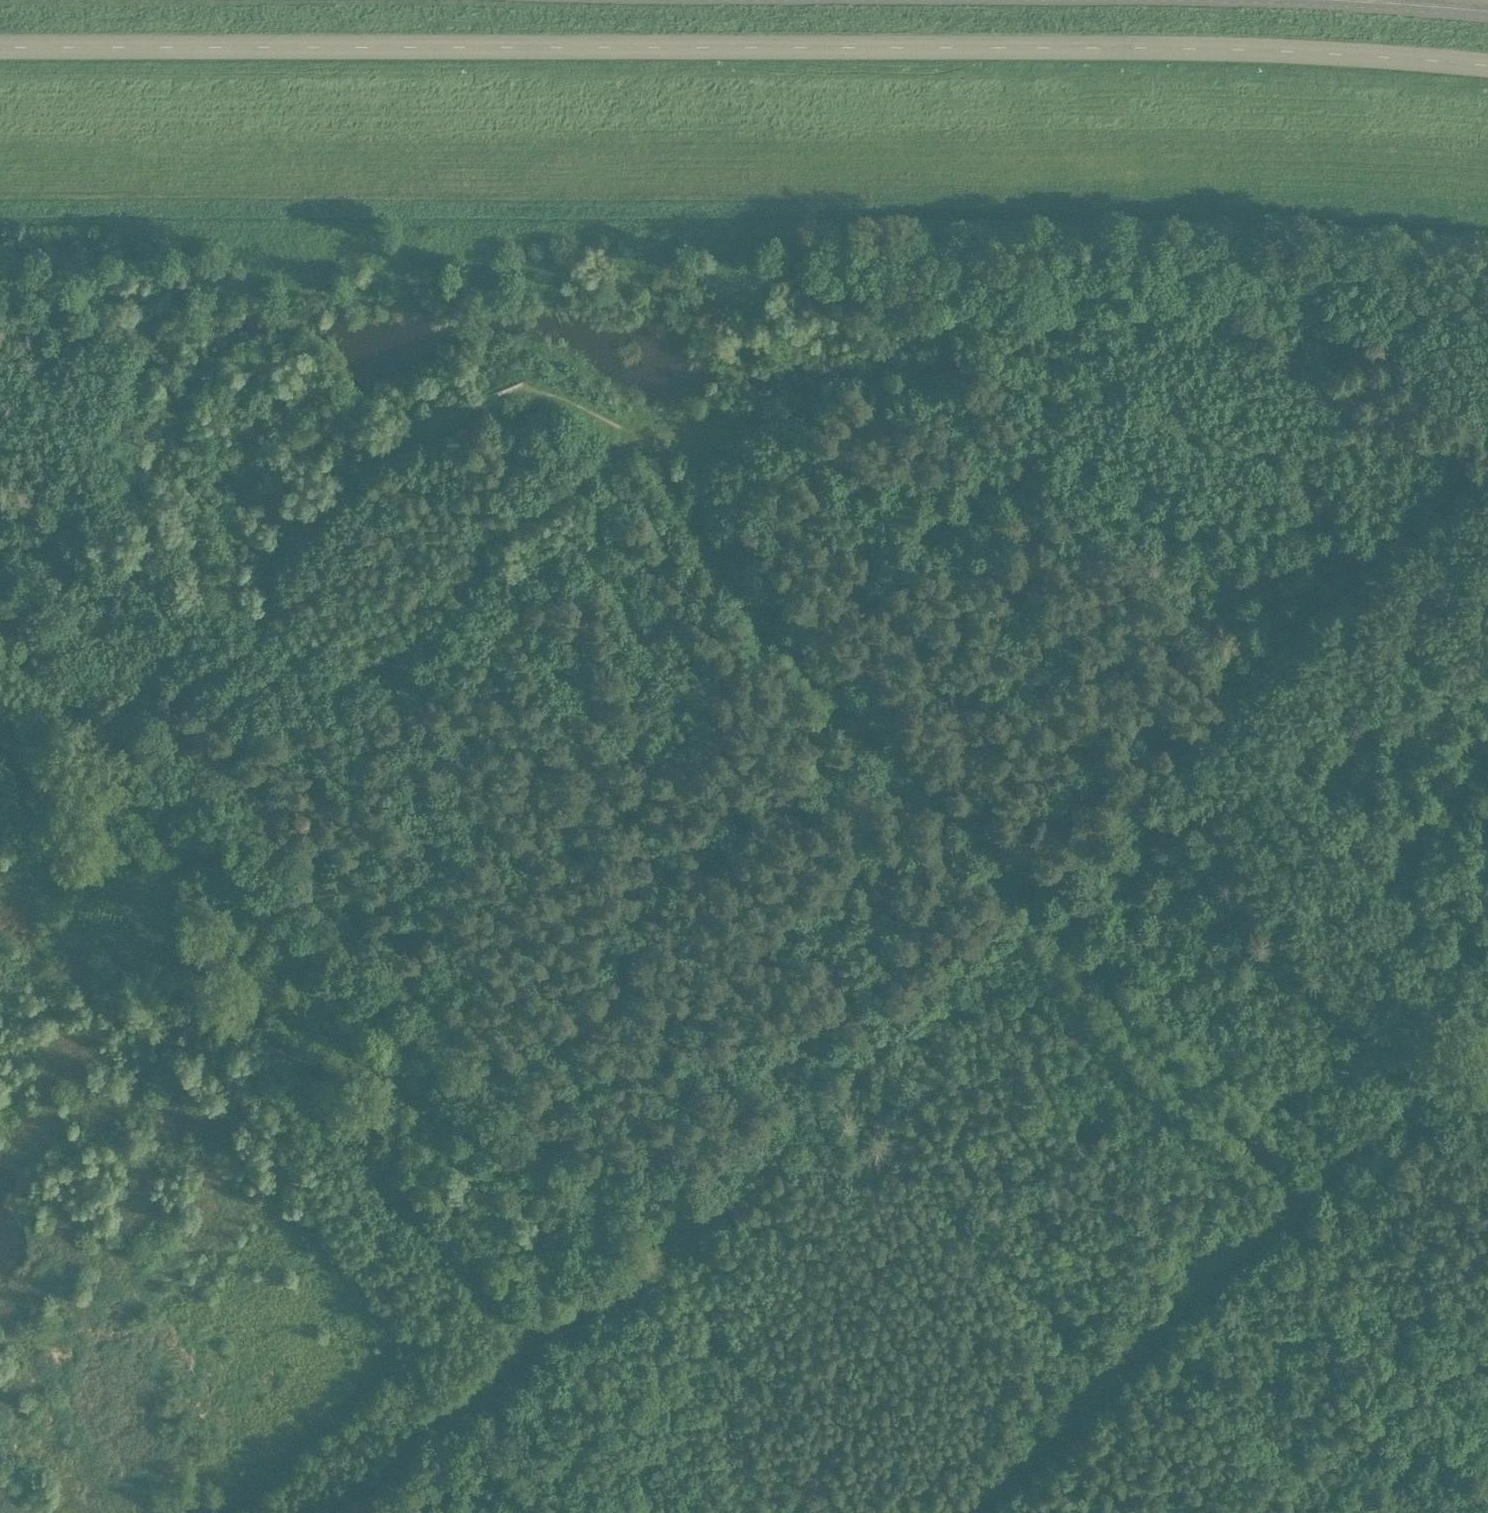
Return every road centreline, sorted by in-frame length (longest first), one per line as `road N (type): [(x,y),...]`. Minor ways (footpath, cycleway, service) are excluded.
road 1 (tertiary): [(0,45),(1184,46),(1487,63)]
road 2 (track): [(959,1512),(1487,1037)]

